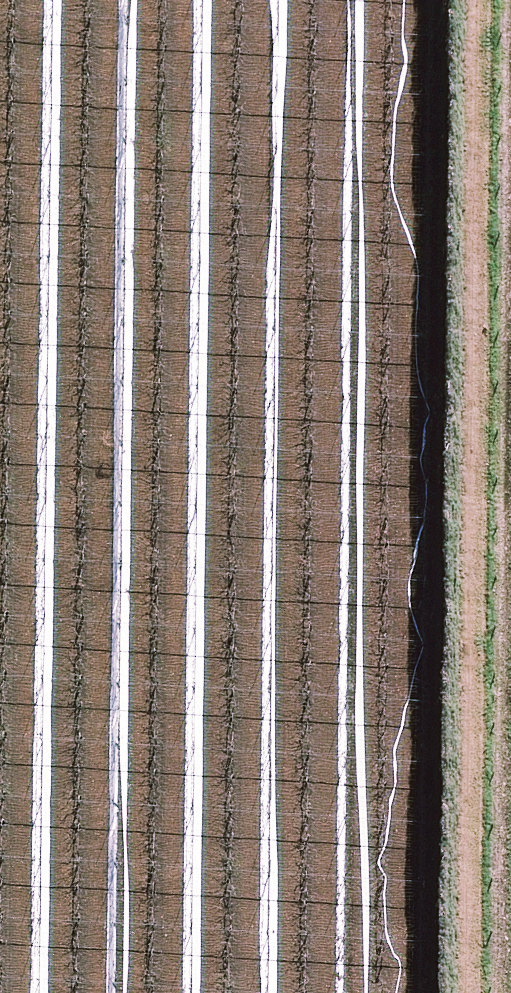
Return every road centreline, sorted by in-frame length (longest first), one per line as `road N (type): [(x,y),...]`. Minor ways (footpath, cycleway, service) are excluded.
road 1 (track): [(481,0),(469,992)]
road 2 (track): [(439,992),(448,0)]

